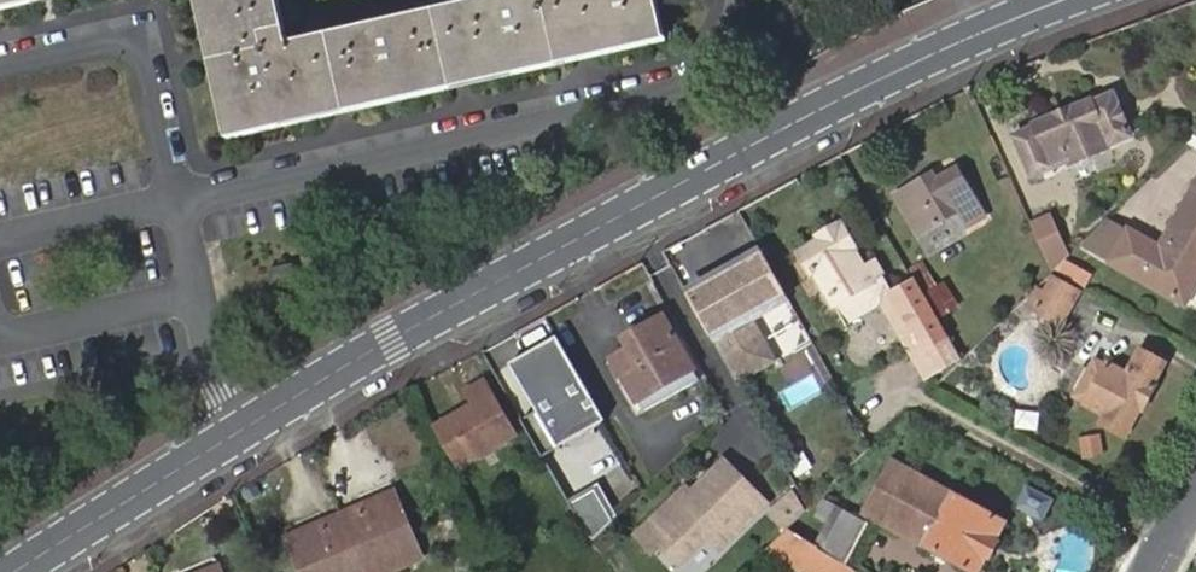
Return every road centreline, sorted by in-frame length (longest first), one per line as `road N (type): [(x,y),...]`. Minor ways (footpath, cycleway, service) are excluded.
road 1 (tertiary): [(16,571),(393,339),(766,137),(1064,0)]

